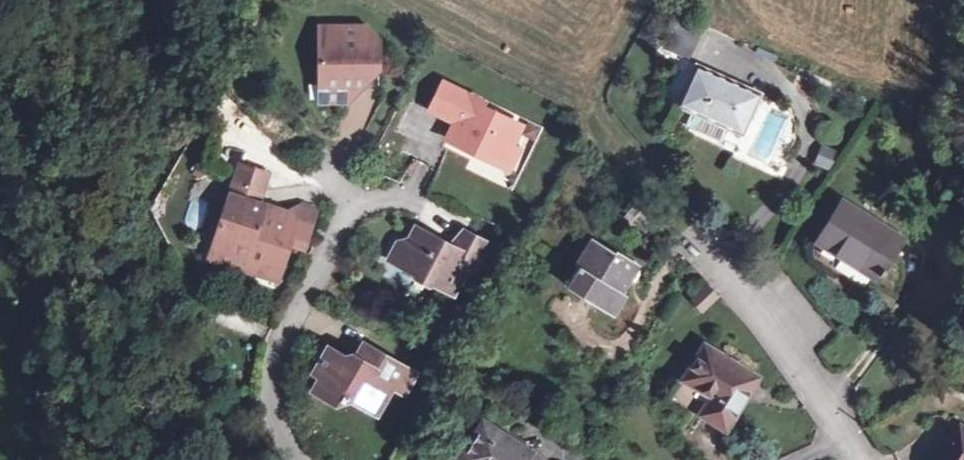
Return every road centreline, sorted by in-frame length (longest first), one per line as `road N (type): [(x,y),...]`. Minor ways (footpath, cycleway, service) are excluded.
road 1 (track): [(0,67),(149,351),(291,459)]
road 2 (residential): [(683,227),(819,390),(855,459)]
road 3 (residential): [(356,200),(287,316),(268,386),(291,459)]

